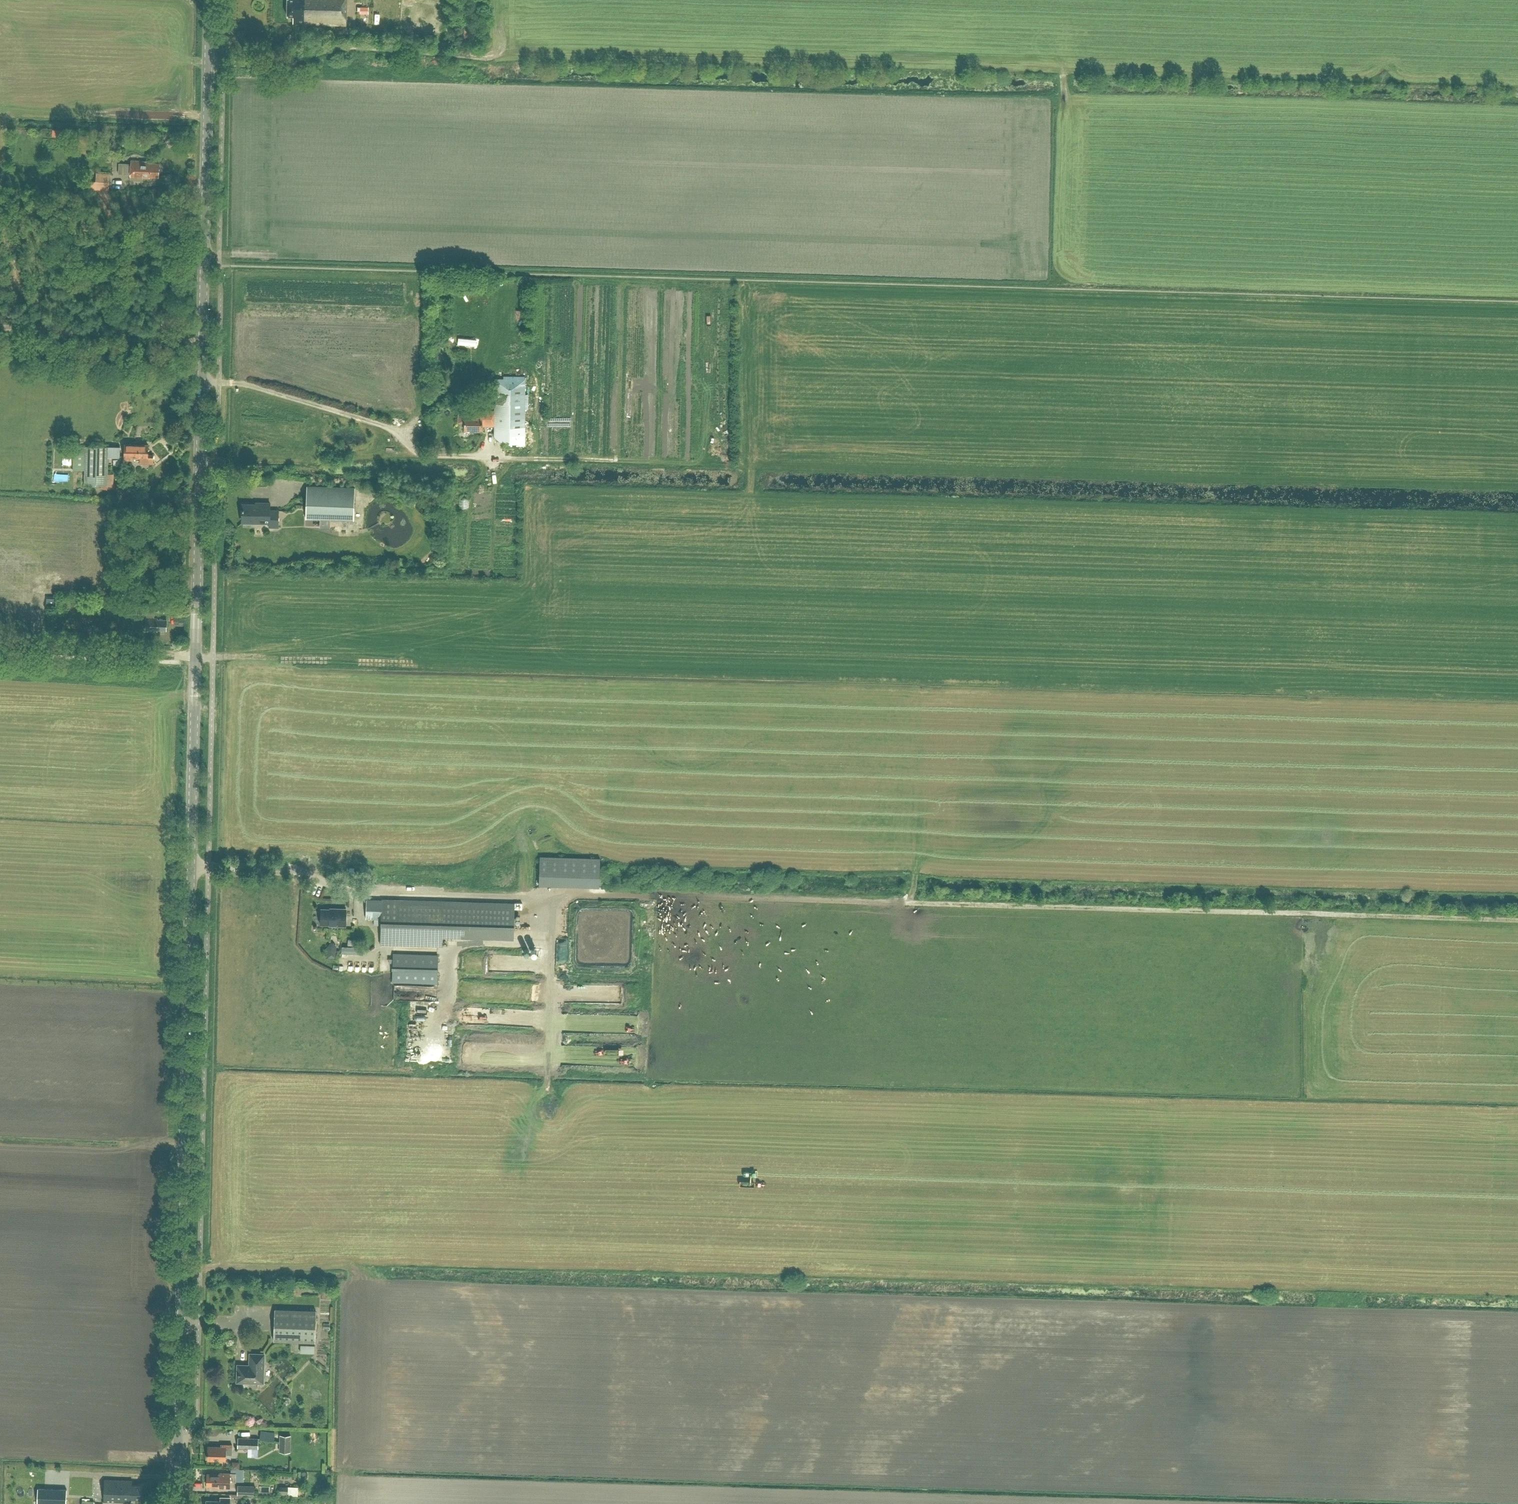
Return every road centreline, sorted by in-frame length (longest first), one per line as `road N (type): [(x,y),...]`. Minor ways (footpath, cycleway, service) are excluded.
road 1 (tertiary): [(177,1503),(209,0)]
road 2 (track): [(0,644),(195,658)]
road 3 (track): [(0,1139),(185,1146)]
road 4 (track): [(160,335),(0,328)]

